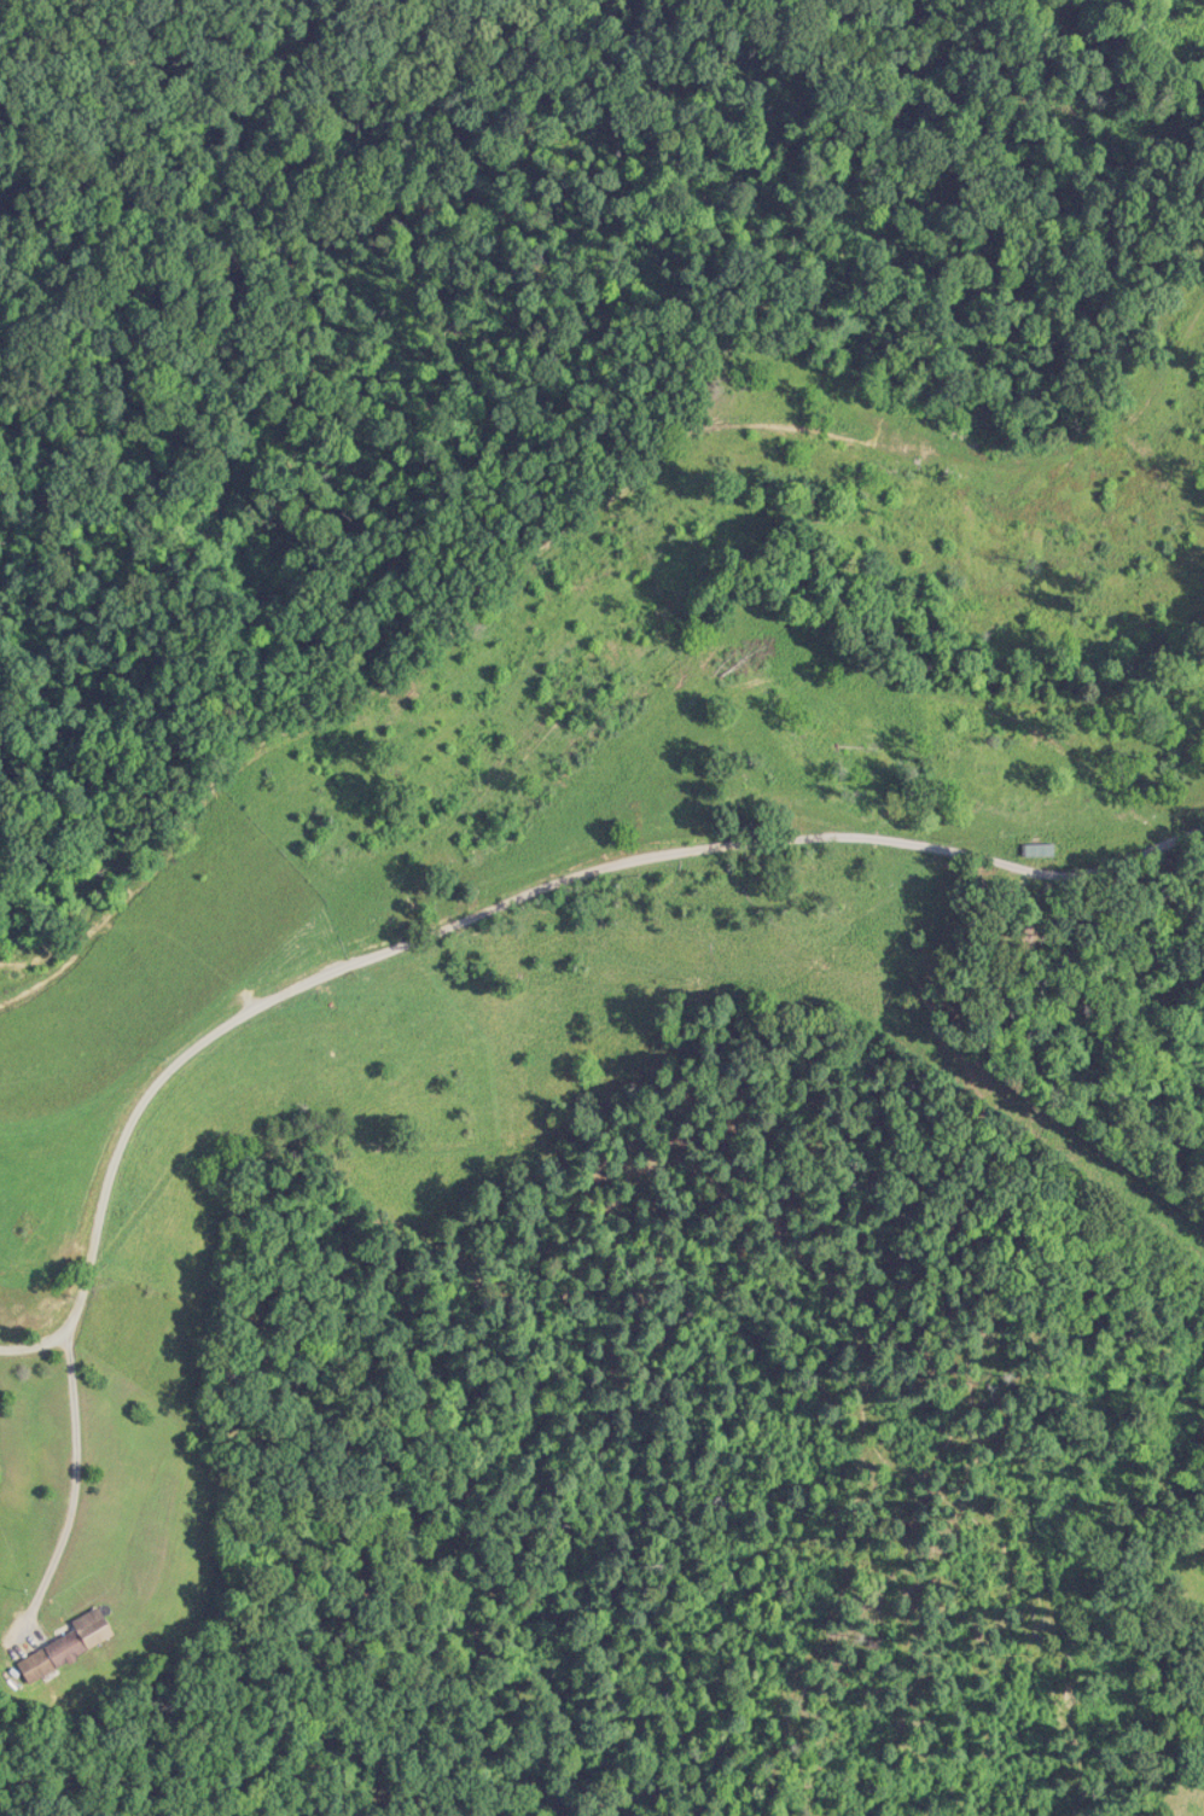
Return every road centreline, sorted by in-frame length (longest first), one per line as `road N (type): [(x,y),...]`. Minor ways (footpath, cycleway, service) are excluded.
road 1 (track): [(0,1276),(47,1268),(106,1182),(133,1057),(171,1017),(389,918),(815,813),(1203,774)]

